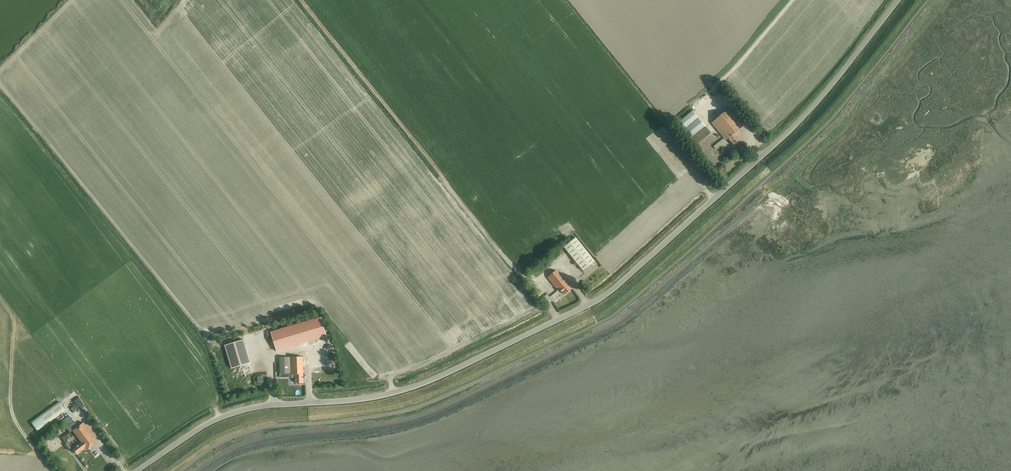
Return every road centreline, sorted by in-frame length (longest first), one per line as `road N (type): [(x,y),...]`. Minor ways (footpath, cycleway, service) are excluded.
road 1 (unclassified): [(132,470),(216,415),(373,396),(424,382),(588,306),(796,123),(898,0)]
road 2 (unclassified): [(185,470),(254,433),(420,410),(608,322),(815,137),(929,0)]
road 3 (track): [(794,0),(716,87),(718,98)]

